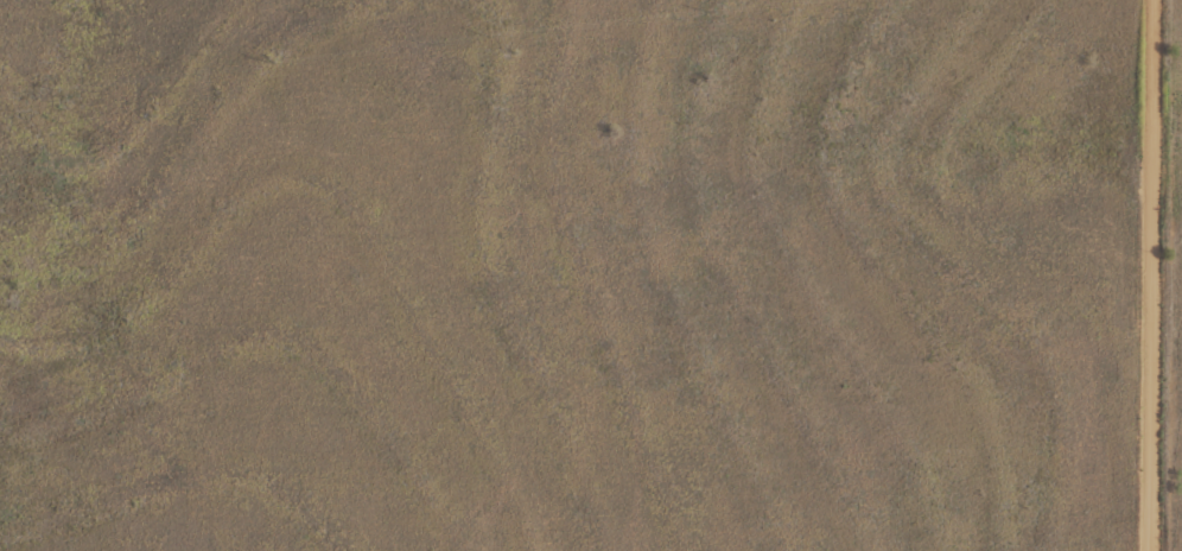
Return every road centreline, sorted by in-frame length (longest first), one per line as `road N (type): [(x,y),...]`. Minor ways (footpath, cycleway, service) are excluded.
road 1 (residential): [(1152,550),(1156,0)]

